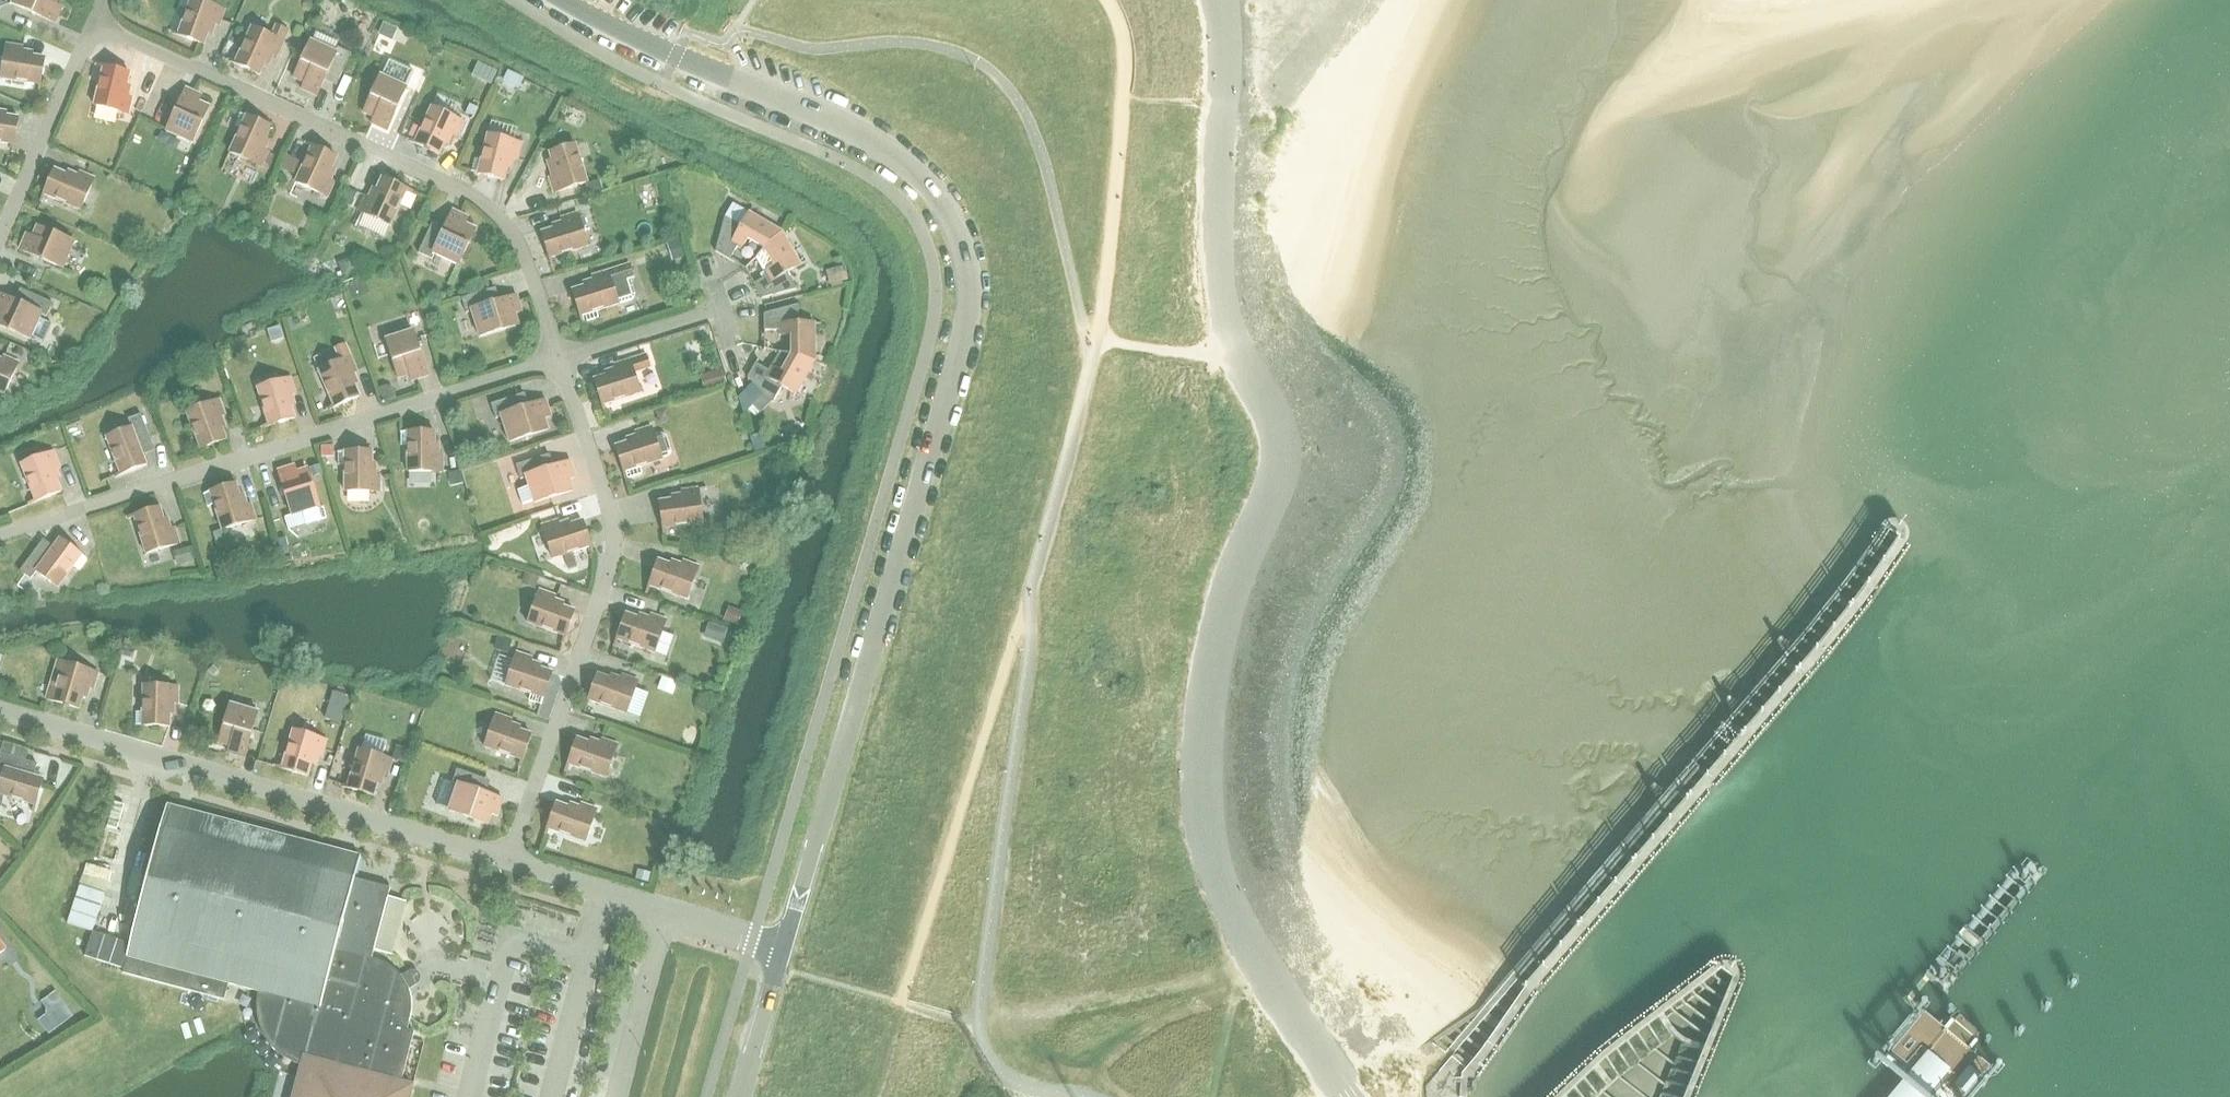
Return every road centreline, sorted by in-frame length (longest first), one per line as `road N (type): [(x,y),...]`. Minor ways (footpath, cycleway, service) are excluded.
road 1 (unclassified): [(740,1096),(955,367),(967,278),(949,214),(906,164),(564,0)]

